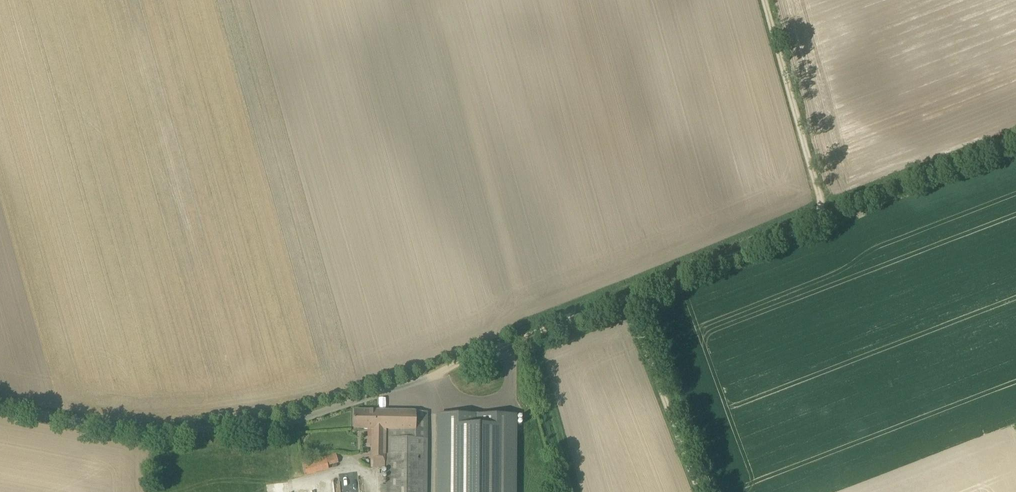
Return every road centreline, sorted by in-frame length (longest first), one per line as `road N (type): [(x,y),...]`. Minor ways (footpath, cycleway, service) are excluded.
road 1 (unclassified): [(0,400),(177,426),(311,416),(808,227),(822,209)]
road 2 (track): [(822,209),(765,0)]
road 3 (track): [(701,491),(626,298)]

